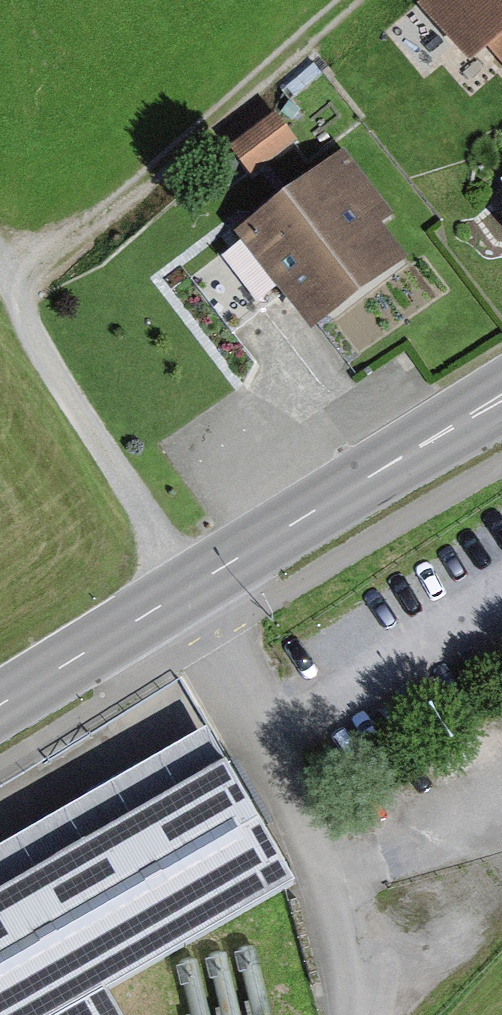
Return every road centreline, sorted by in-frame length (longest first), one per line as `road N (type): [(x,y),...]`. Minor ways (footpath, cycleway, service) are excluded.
road 1 (secondary): [(501,398),(0,705)]
road 2 (track): [(348,1014),(348,960),(329,845),(276,734),(190,588)]
road 3 (track): [(13,288),(272,81),(359,0)]
road 4 (track): [(0,264),(76,406),(190,588)]

